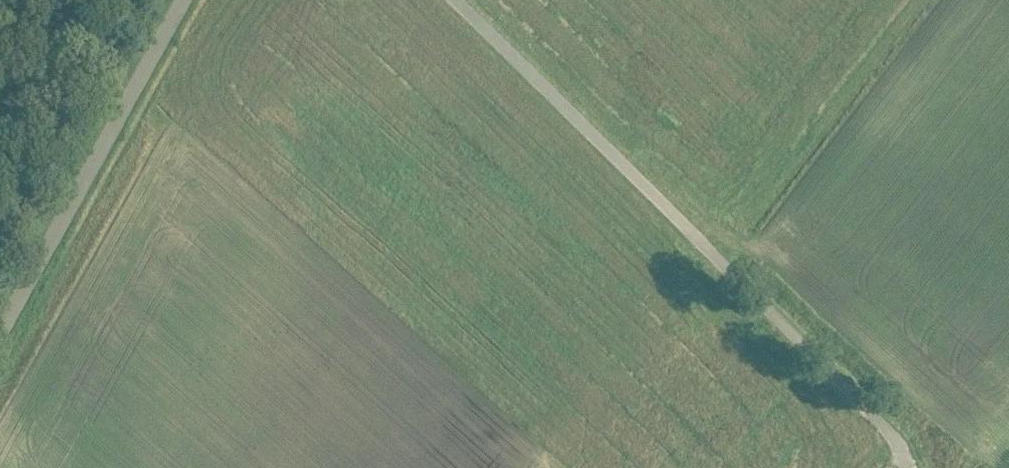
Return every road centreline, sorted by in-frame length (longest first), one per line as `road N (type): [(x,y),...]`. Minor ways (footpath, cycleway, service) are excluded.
road 1 (unclassified): [(915,461),(452,0)]
road 2 (unclassified): [(0,353),(195,0)]

